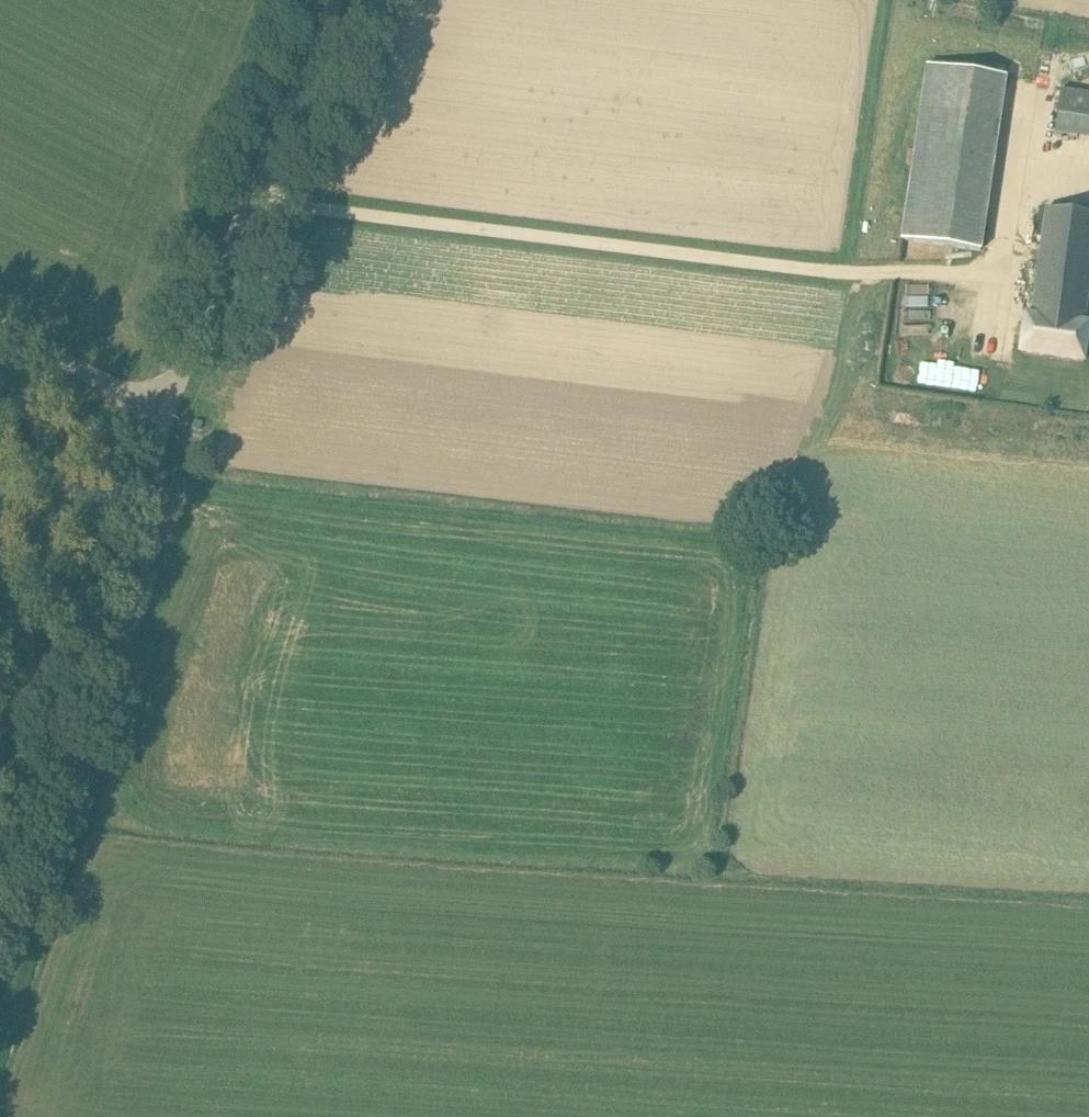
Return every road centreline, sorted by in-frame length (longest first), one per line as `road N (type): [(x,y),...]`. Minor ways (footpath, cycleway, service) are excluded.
road 1 (track): [(251,193),(296,208),(851,275),(1000,275),(1028,112),(1051,105),(1064,71),(1088,65)]
road 2 (unclassified): [(0,931),(168,413)]
road 3 (unclassified): [(333,0),(168,413)]
road 4 (unclassified): [(168,413),(0,325)]

